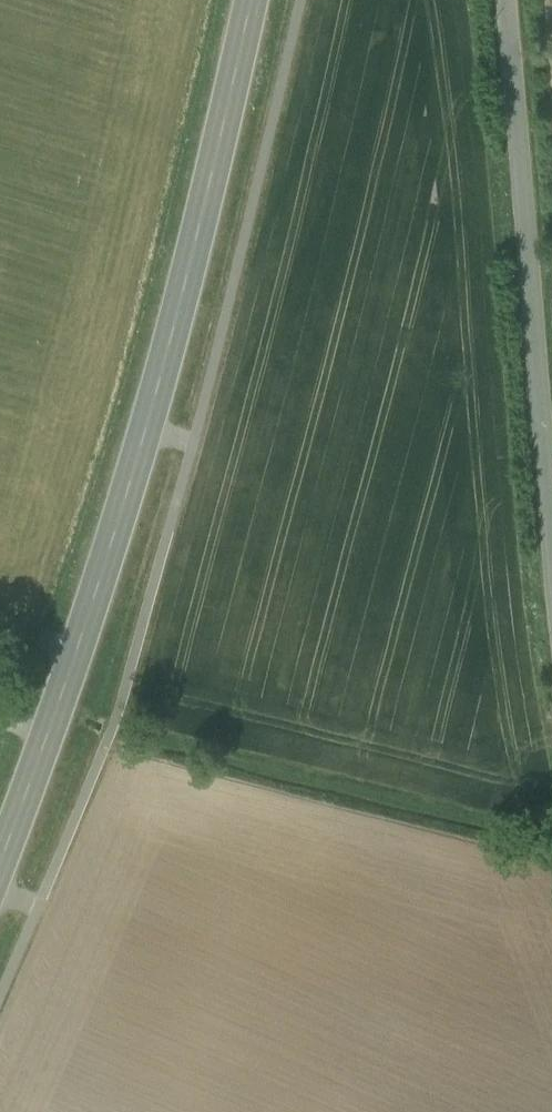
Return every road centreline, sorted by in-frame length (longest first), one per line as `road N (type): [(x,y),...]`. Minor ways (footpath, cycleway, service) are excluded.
road 1 (primary): [(0,860),(127,491),(255,0)]
road 2 (unclassified): [(501,0),(551,584)]

